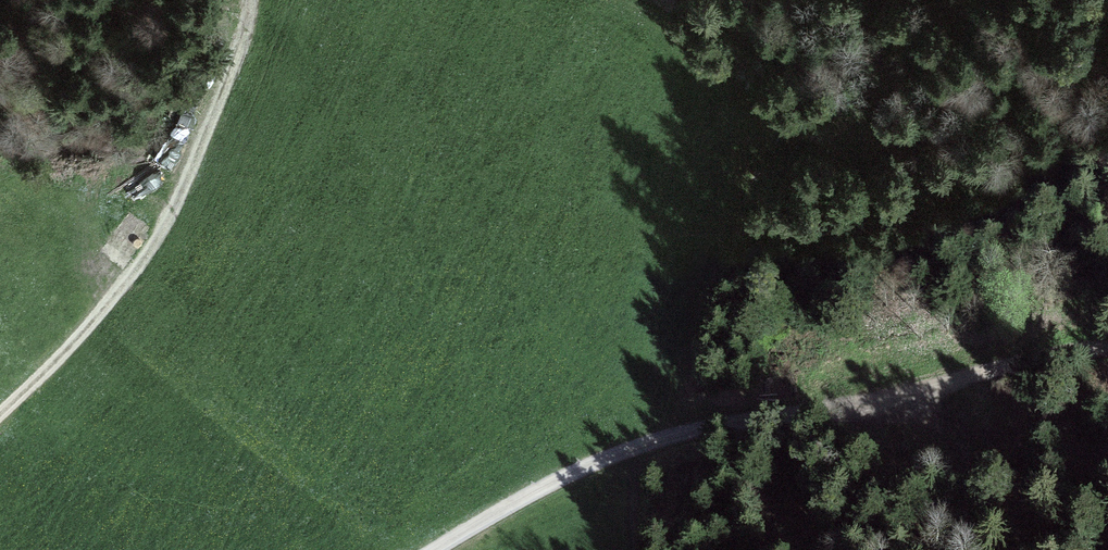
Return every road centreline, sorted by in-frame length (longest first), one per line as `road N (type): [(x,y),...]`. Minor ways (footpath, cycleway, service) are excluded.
road 1 (track): [(0,412),(84,327),(169,213),(209,126),(250,0)]
road 2 (track): [(855,409),(644,441),(438,549)]
road 3 (track): [(1107,350),(1019,362),(855,409)]

